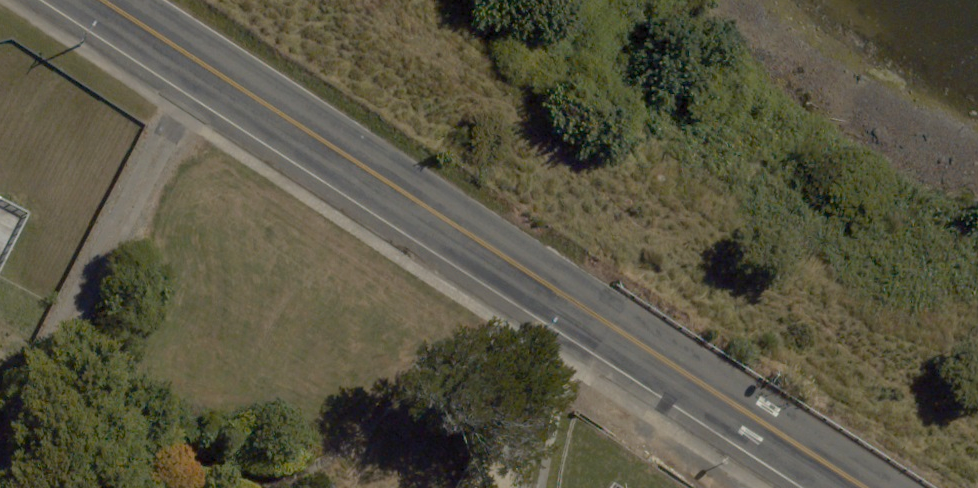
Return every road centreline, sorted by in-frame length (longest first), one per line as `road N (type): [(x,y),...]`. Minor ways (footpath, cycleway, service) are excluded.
road 1 (primary): [(203,66),(751,415)]
road 2 (unclassified): [(203,66),(0,434)]
road 3 (primary): [(865,487),(751,415)]
road 4 (primary): [(100,0),(203,66)]

